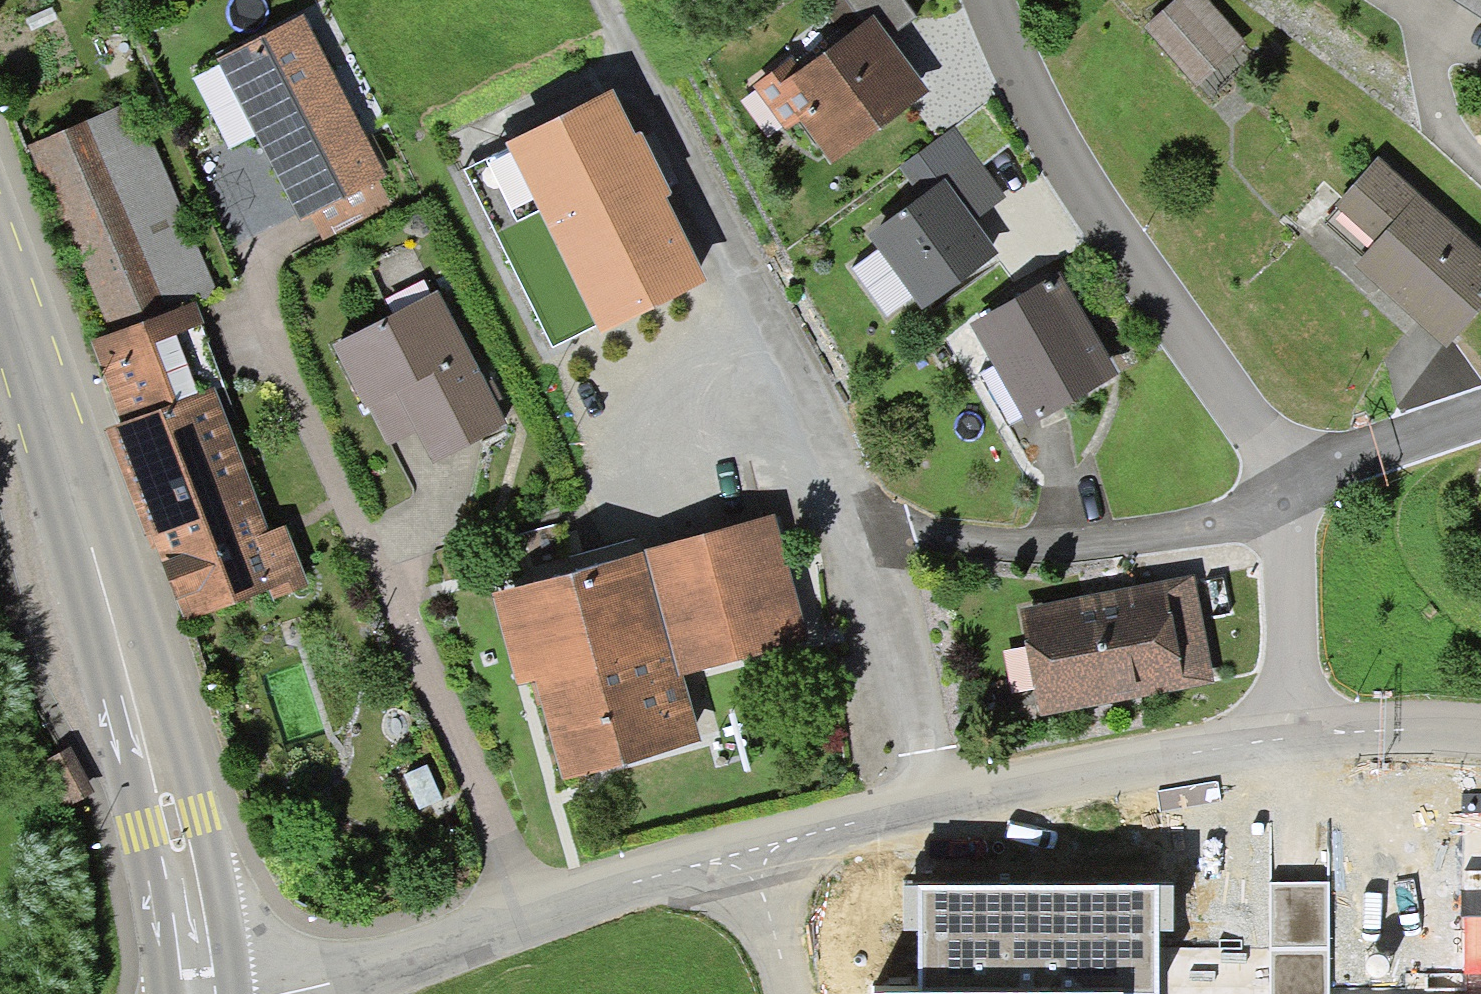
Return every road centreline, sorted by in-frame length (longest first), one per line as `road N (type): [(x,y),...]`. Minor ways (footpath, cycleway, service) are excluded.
road 1 (primary): [(0,268),(172,820),(199,993)]
road 2 (residential): [(1299,737),(1151,759),(746,851)]
road 3 (residential): [(1280,482),(1231,392),(1084,193),(990,0)]
road 4 (residential): [(746,851),(414,962),(257,993)]
road 5 (residential): [(1299,737),(1280,482)]
road 6 (residential): [(1280,482),(1480,414)]
road 7 (residential): [(1480,730),(1444,725),(1299,737)]
road 8 (residential): [(746,851),(792,993)]

